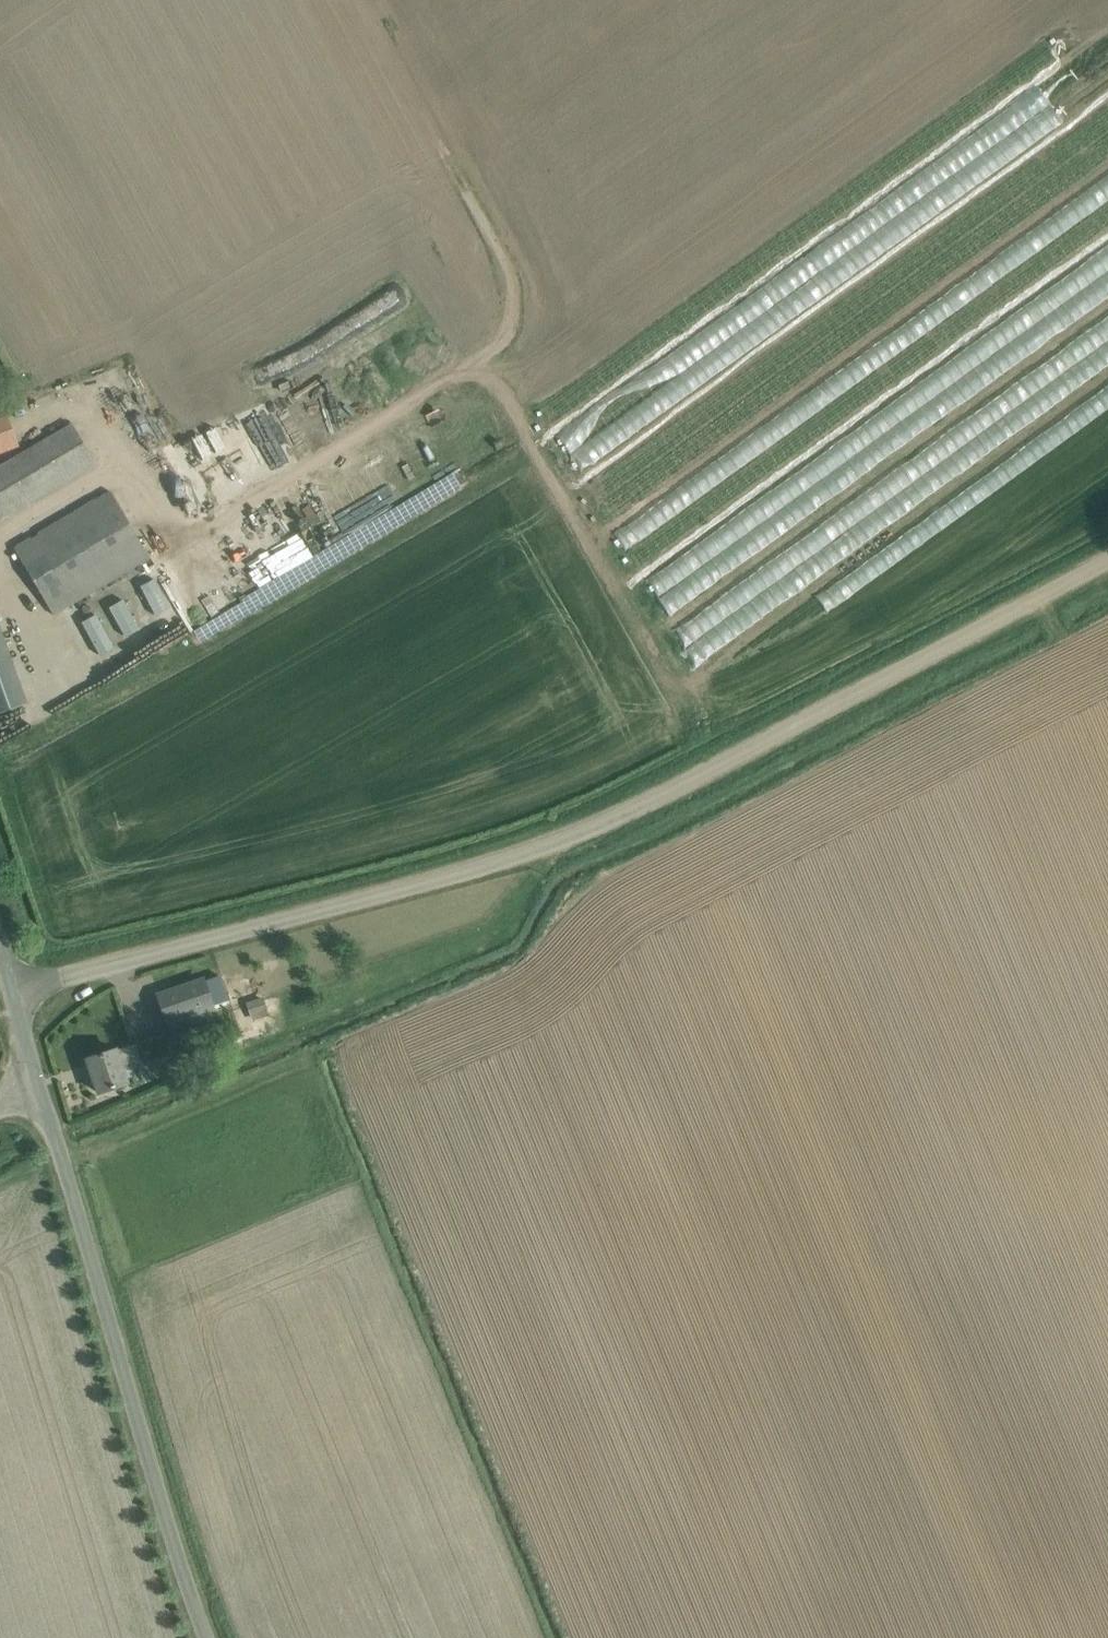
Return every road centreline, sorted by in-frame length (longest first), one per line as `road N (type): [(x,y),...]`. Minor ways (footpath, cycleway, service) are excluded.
road 1 (unclassified): [(14,992),(499,864),(859,704),(1107,568)]
road 2 (unclassified): [(206,1637),(139,1444),(34,1071)]

